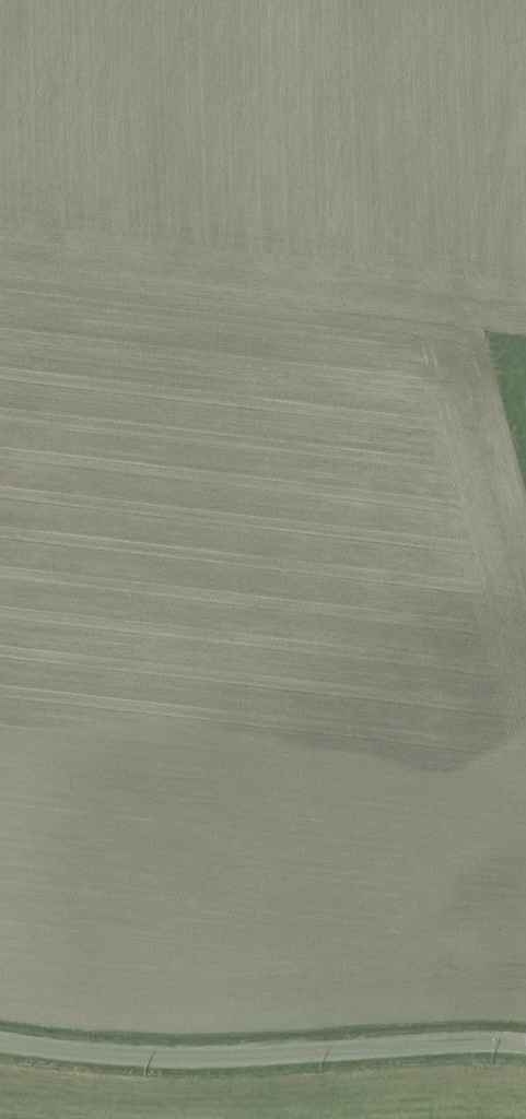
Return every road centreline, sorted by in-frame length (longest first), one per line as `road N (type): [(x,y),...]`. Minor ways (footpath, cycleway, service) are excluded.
road 1 (unclassified): [(0,1043),(182,1065),(525,1052)]

